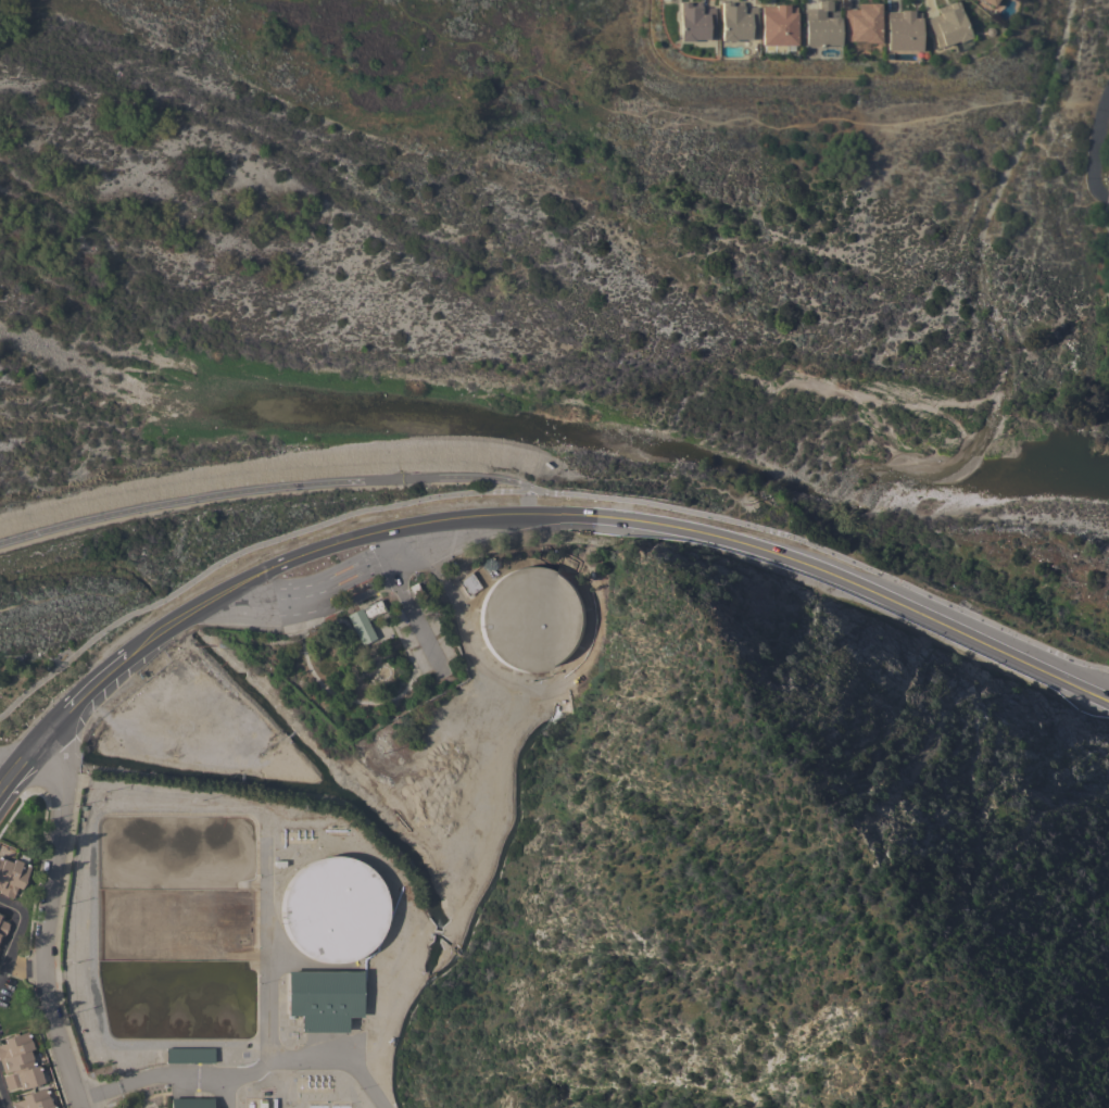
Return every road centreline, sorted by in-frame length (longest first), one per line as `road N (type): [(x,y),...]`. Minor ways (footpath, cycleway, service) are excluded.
road 1 (secondary): [(1108,699),(784,555),(660,520),(528,512),(441,517),(300,553),(211,595),(128,653)]
road 2 (tertiary): [(78,1107),(45,968),(59,770),(52,755),(28,741)]
road 3 (residential): [(75,1099),(127,1079),(225,1075),(264,1060),(343,1060)]
road 4 (residential): [(264,1060),(262,841)]

